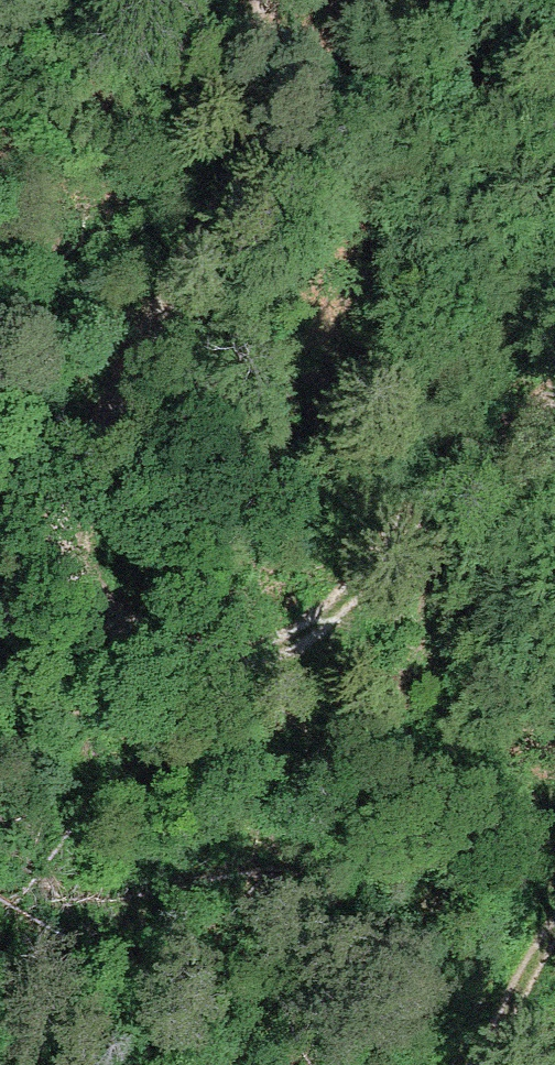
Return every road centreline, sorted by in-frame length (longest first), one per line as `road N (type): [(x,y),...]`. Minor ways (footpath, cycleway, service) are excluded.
road 1 (track): [(554,397),(330,632),(253,668),(170,667),(123,649),(74,588),(81,486),(233,207),(274,92),(273,0)]
road 2 (track): [(492,1064),(522,984),(554,939)]

